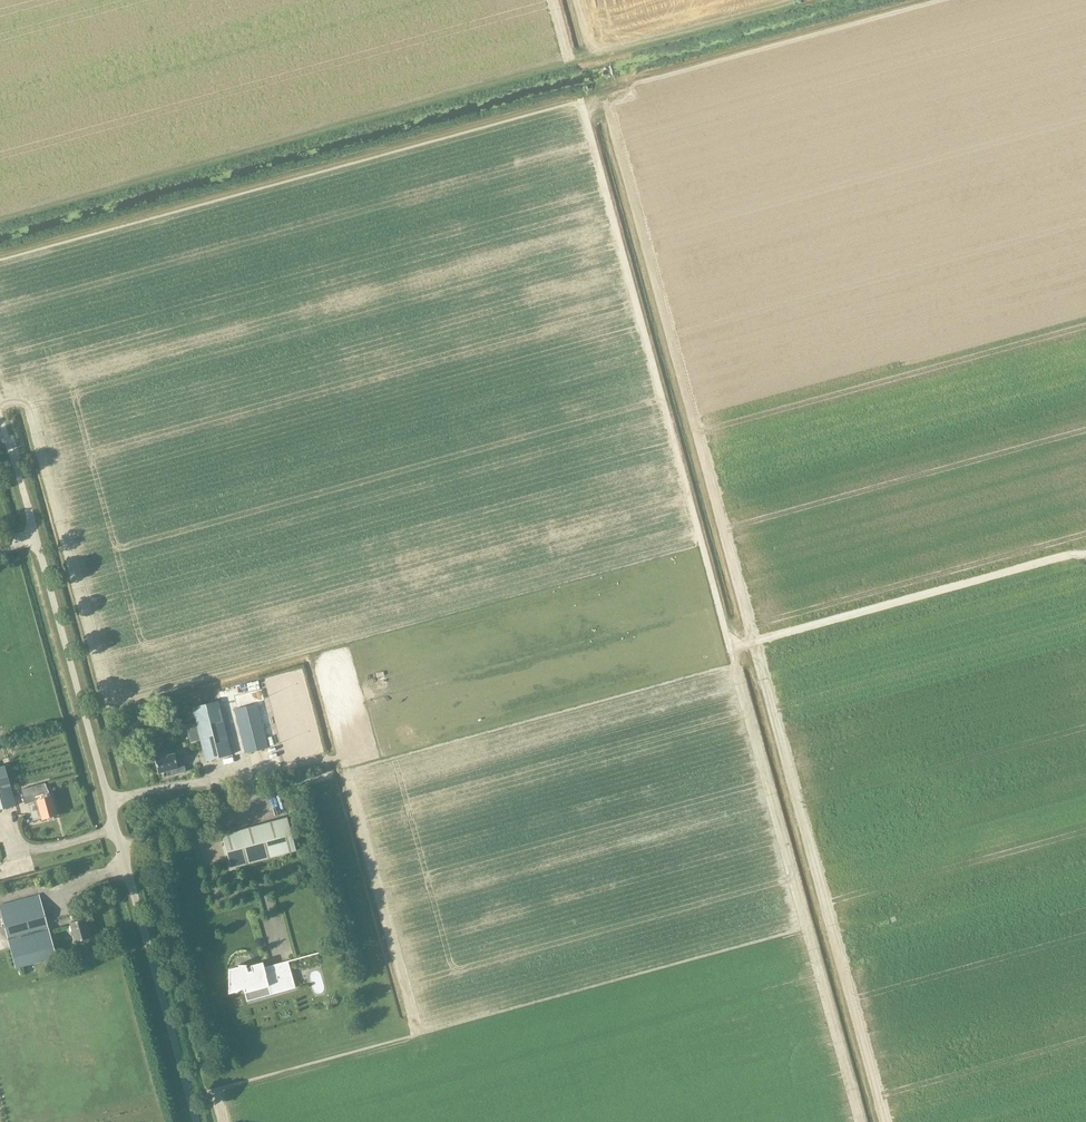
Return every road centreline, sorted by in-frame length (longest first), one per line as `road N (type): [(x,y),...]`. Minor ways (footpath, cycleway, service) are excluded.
road 1 (unclassified): [(195,1121),(30,517)]

